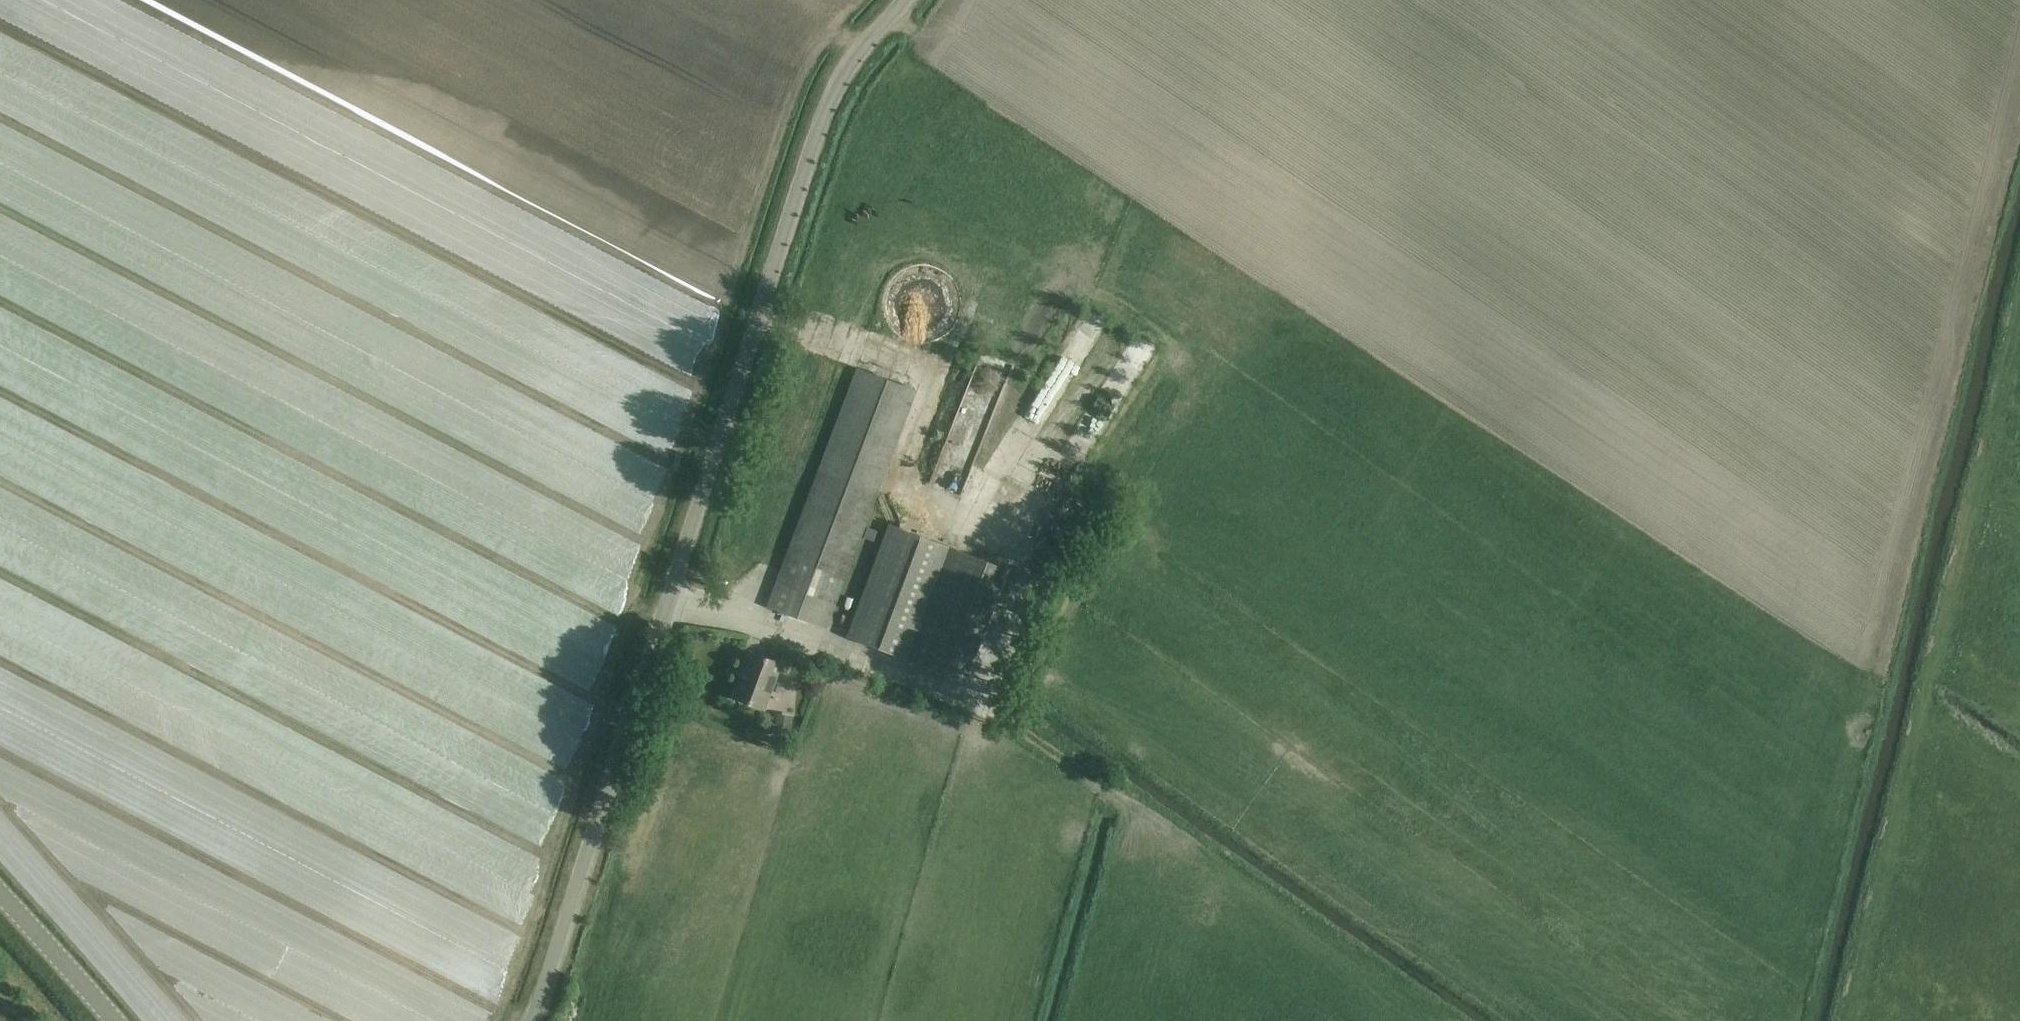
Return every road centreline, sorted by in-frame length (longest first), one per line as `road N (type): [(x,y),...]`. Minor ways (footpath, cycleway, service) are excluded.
road 1 (unclassified): [(521,1020),(822,90),(892,0)]
road 2 (unclassified): [(110,1020),(0,902)]

